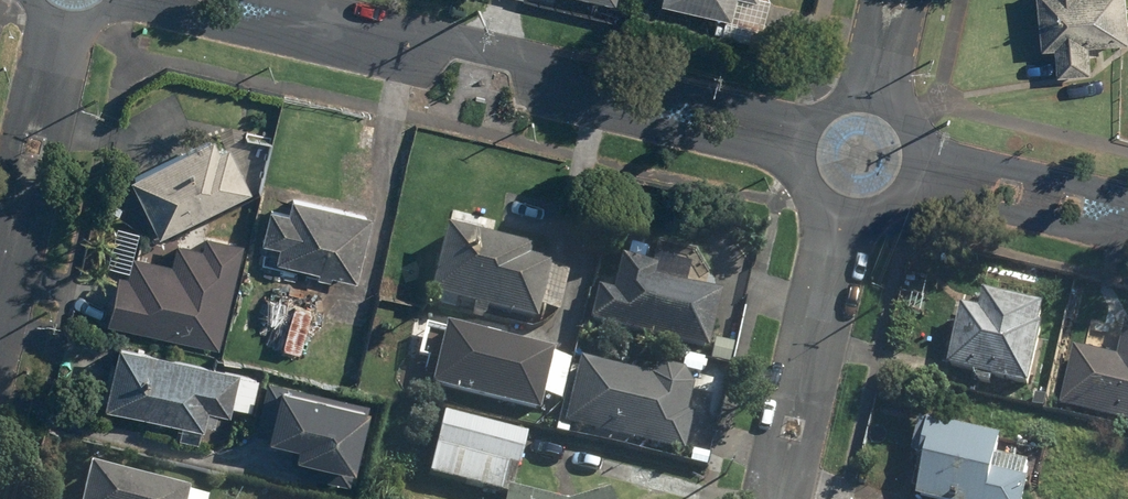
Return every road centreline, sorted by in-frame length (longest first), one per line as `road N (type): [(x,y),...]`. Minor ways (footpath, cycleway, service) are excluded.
road 1 (residential): [(805,140),(211,0)]
road 2 (residential): [(844,208),(776,498)]
road 3 (residential): [(60,25),(0,290)]
road 4 (residential): [(1127,216),(915,165)]

